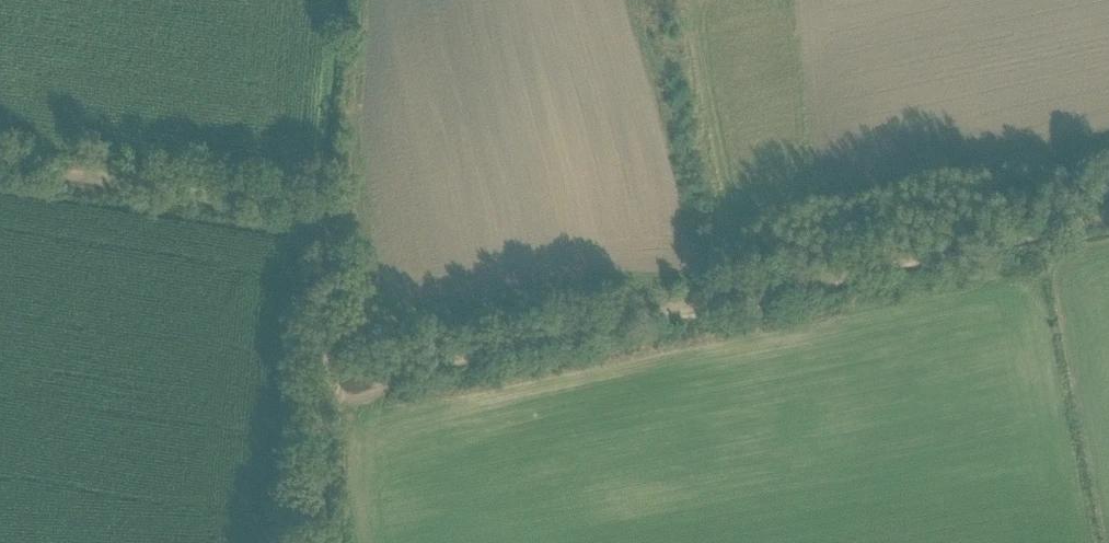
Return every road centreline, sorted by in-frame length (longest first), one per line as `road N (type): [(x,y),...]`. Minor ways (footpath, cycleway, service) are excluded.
road 1 (track): [(342,380),(1108,221)]
road 2 (track): [(0,177),(307,218),(334,229),(345,258),(342,380)]

